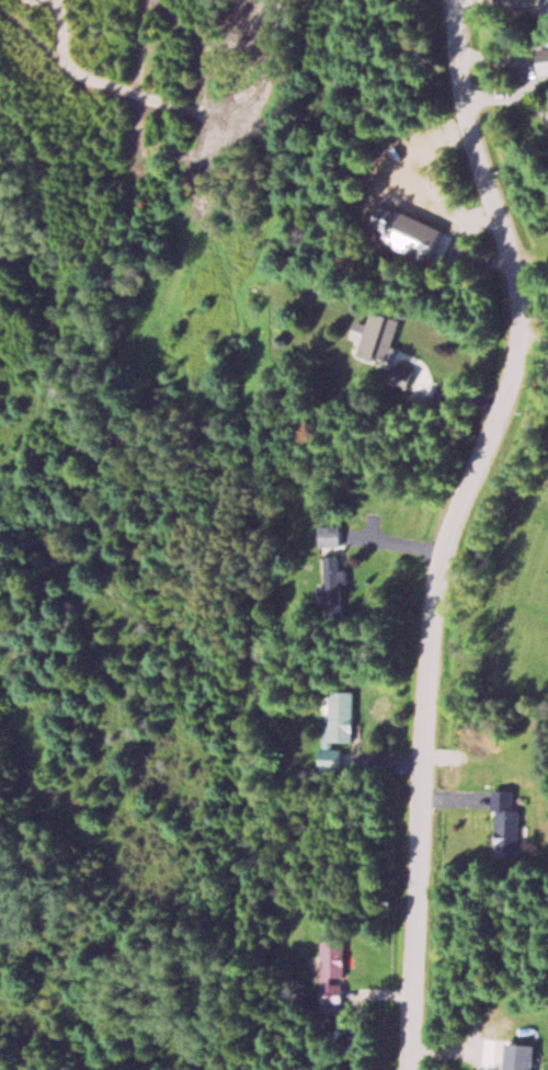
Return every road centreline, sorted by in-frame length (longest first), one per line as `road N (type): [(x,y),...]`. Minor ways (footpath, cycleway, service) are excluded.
road 1 (residential): [(414,1069),(437,579),(522,363),(523,300),(476,150),(458,54),(460,0)]

